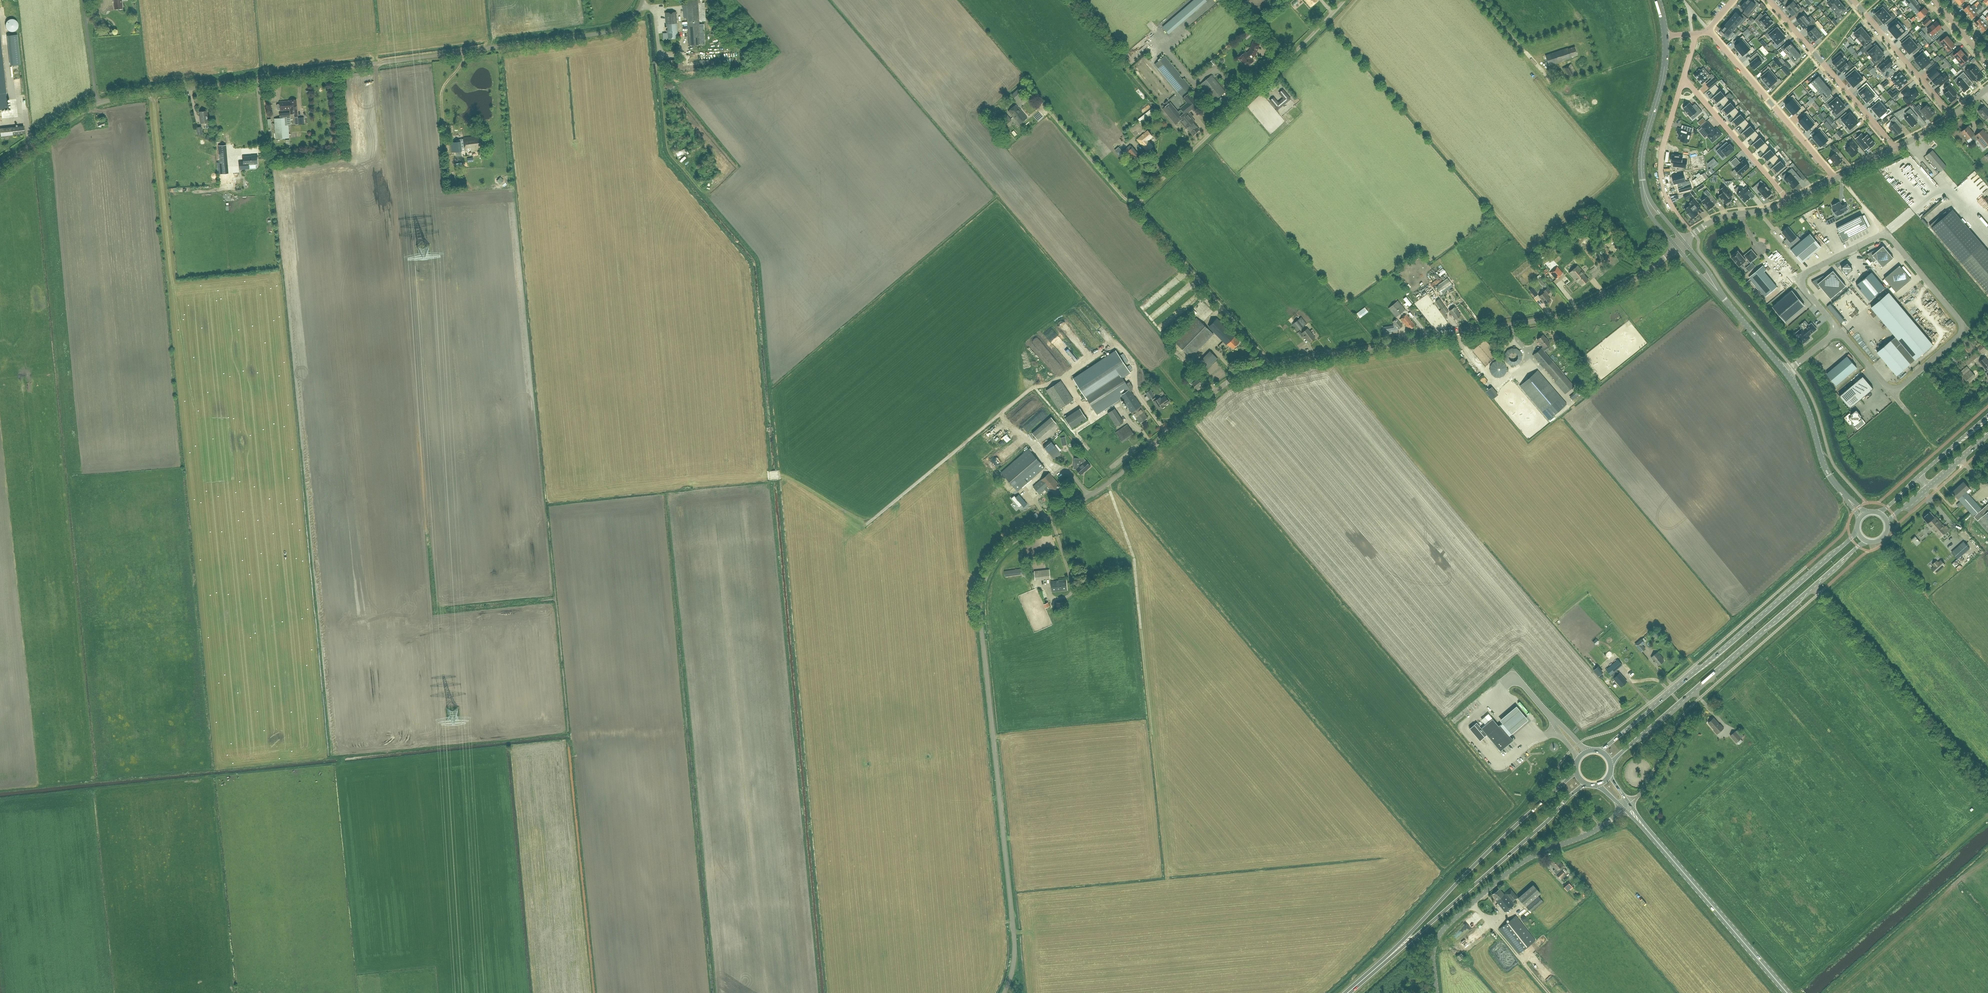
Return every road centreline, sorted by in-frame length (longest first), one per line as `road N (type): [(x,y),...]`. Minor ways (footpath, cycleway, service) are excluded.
road 1 (unclassified): [(1003,992),(1014,937),(980,614),(984,580),(1010,543),(1108,483),(1225,383),(1265,366)]
road 2 (unclassified): [(99,105),(618,32),(644,0)]
road 3 (unclassified): [(1265,366),(1136,205),(1345,0)]
road 4 (unclassified): [(1265,366),(1559,316),(1627,284),(1681,245)]
road 5 (primary): [(1611,765),(1864,541)]
road 6 (primary): [(1858,533),(1601,752)]
road 7 (unclassified): [(1436,992),(1434,951),(1443,930),(1511,871),(1624,810)]
road 8 (trunk): [(1575,771),(1389,956)]
road 9 (trunk): [(1389,956),(1586,784)]
road 10 (secondary): [(1681,245),(1653,211),(1642,174),(1666,37)]
road 11 (primary): [(1787,992),(1642,825)]
road 12 (unclassified): [(1886,232),(1963,328),(1893,395)]
road 13 (residential): [(1834,179),(1709,30)]
road 14 (residential): [(1769,0),(1895,148)]
road 15 (secondary): [(1786,373),(1681,245)]
road 16 (residential): [(1684,79),(1789,202)]
road 17 (unclassified): [(1886,232),(1802,276),(1838,330)]
road 18 (residential): [(1953,117),(1853,0)]
road 19 (primary): [(1987,416),(1881,513)]
road 20 (secondary): [(1848,500),(1830,476),(1786,373)]
road 21 (unclassified): [(1676,211),(1662,152),(1684,79)]
road 22 (primary): [(1888,522),(1987,435)]
road 23 (unclassified): [(0,176),(99,105)]

